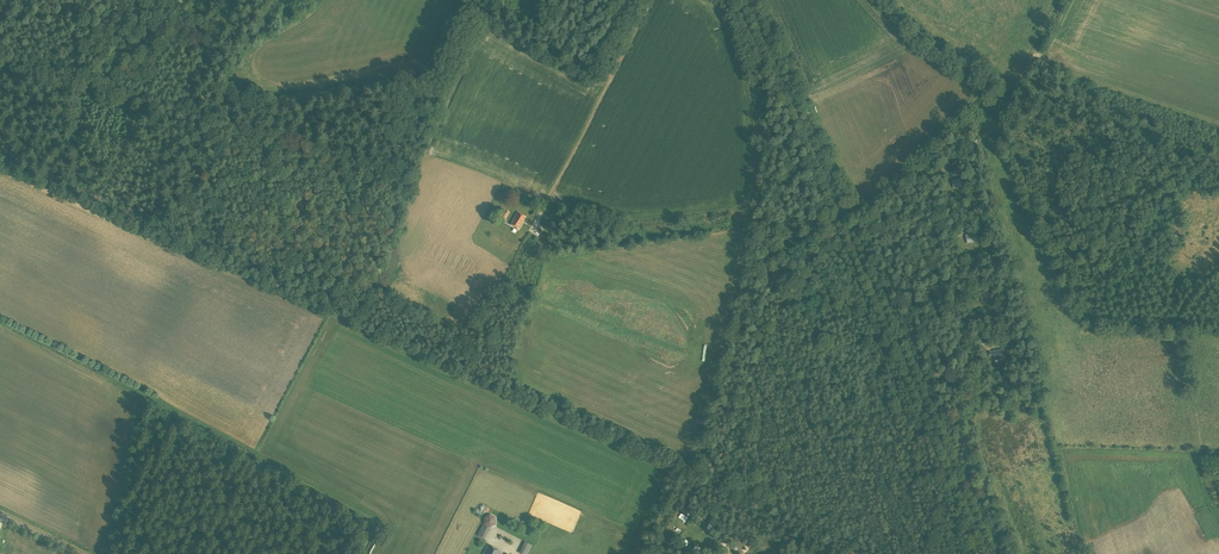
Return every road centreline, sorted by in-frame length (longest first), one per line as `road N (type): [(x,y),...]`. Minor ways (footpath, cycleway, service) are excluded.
road 1 (tertiary): [(991,553),(748,0)]
road 2 (track): [(0,60),(416,180)]
road 3 (track): [(853,240),(891,223),(928,178),(999,121),(1059,0)]
road 4 (track): [(650,0),(536,225)]
road 5 (track): [(1035,48),(1121,89),(1218,120)]

